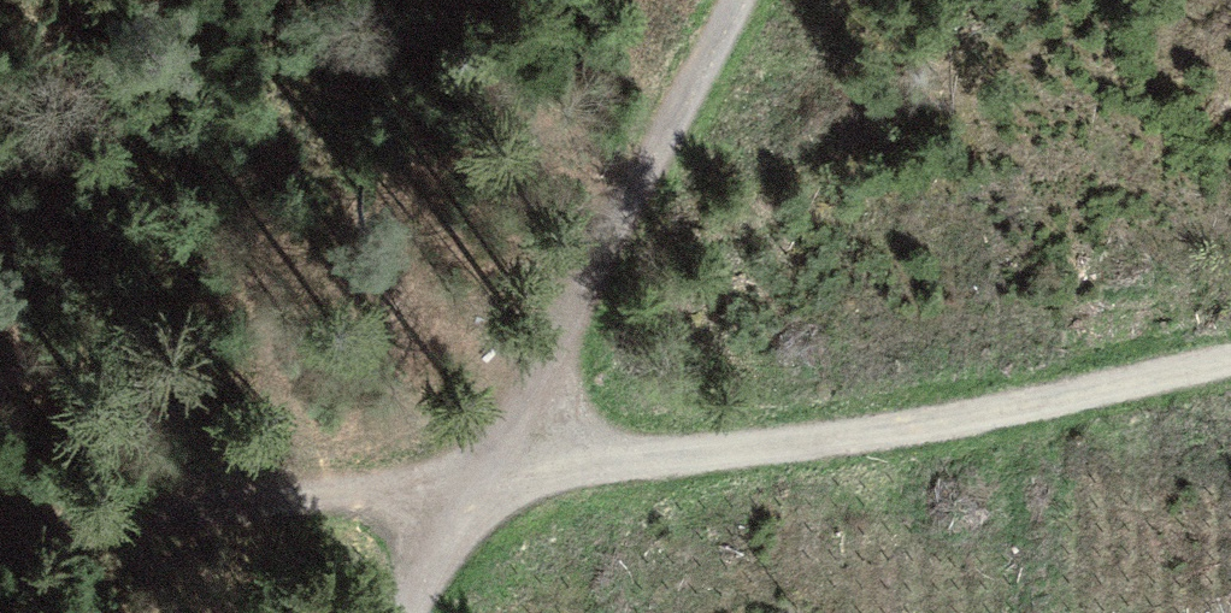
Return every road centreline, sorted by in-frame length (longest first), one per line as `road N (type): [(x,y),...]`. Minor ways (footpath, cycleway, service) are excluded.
road 1 (track): [(515,439),(1230,355)]
road 2 (track): [(0,523),(515,439)]
road 3 (track): [(752,0),(515,439)]
road 4 (track): [(412,612),(515,439)]

